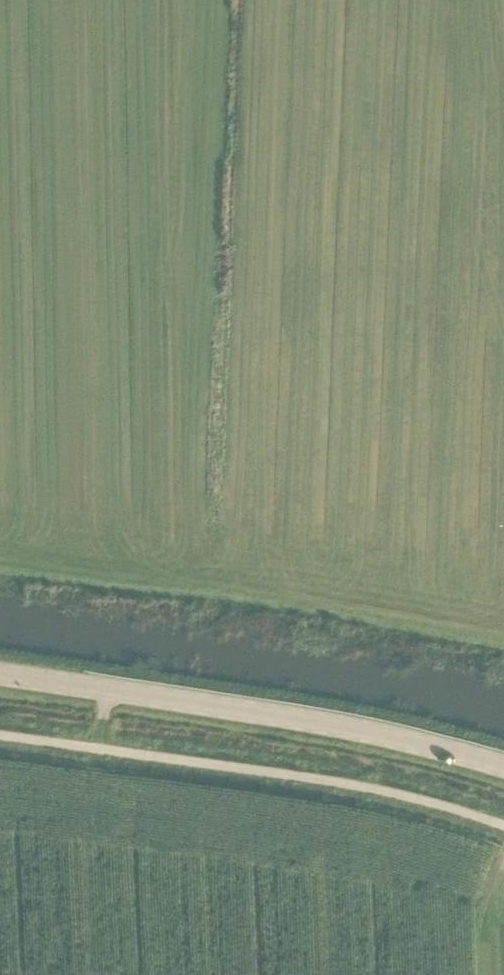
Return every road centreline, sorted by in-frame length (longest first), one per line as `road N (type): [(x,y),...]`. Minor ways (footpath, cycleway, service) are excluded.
road 1 (secondary): [(503,765),(353,728),(0,673)]

